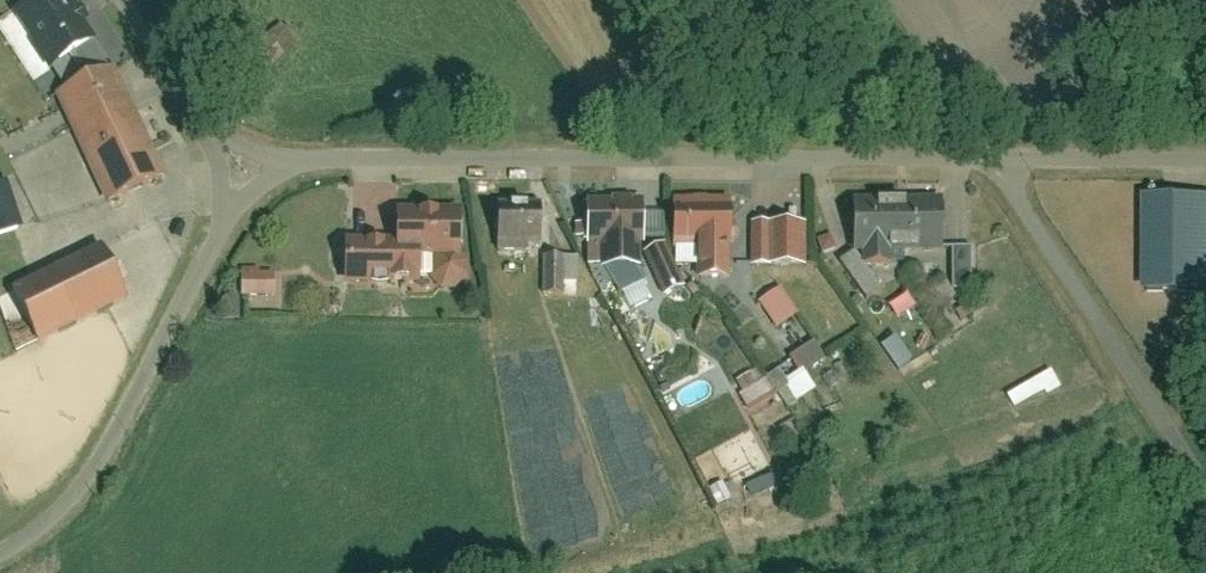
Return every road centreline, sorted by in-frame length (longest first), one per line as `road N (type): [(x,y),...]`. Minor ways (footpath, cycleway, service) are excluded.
road 1 (residential): [(998,157),(317,162)]
road 2 (residential): [(317,162),(282,169),(236,206),(108,446),(57,509),(0,552)]
road 3 (residential): [(1205,487),(1029,221),(998,157)]
road 4 (residential): [(1205,157),(998,157)]
road 5 (residential): [(888,0),(998,157)]
road 6 (residential): [(195,115),(243,144),(317,162)]

